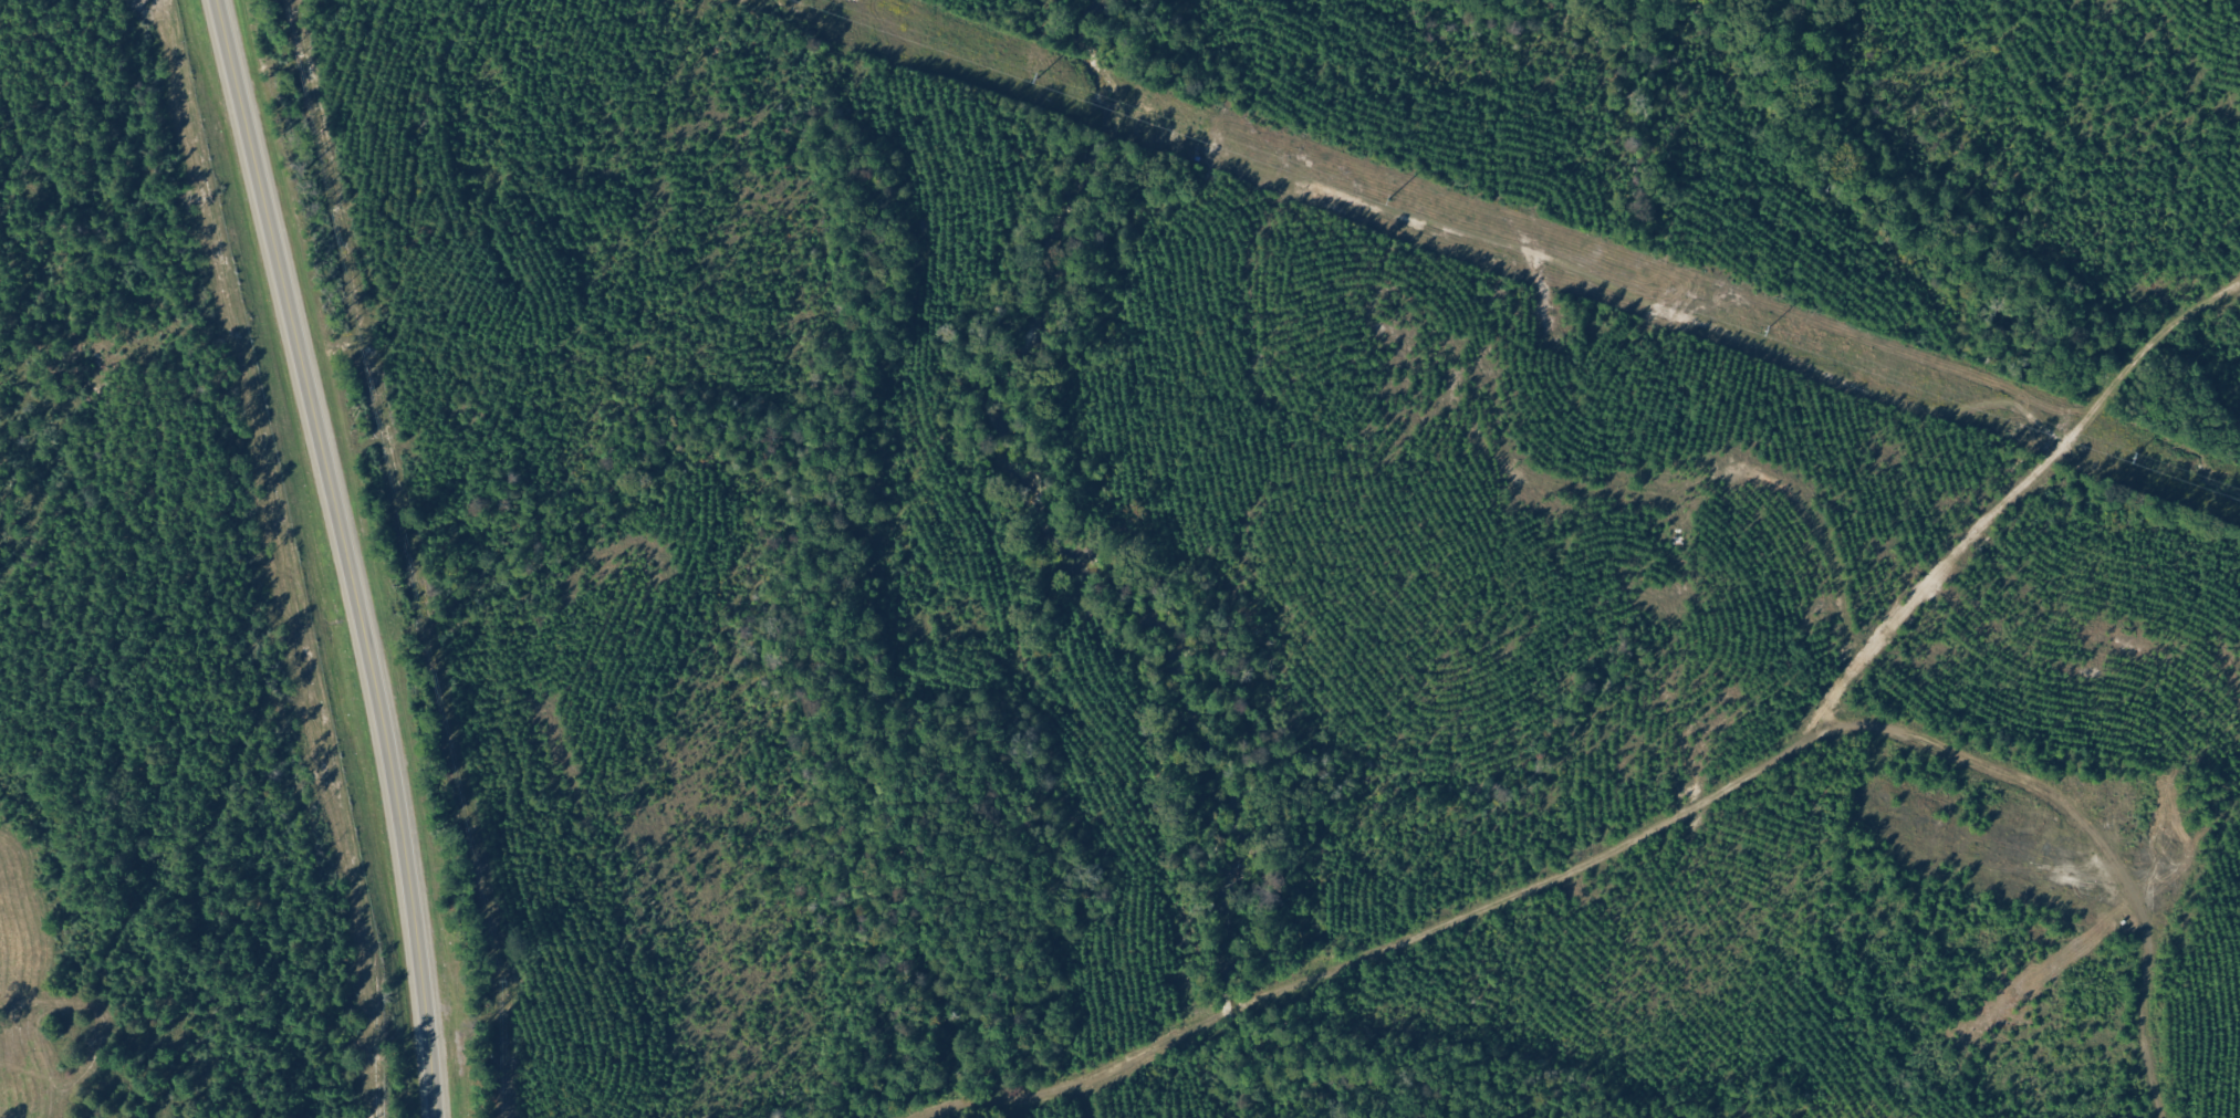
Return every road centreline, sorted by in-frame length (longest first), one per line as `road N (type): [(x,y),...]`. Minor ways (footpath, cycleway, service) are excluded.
road 1 (trunk): [(215,0),(390,761),(435,1117)]

